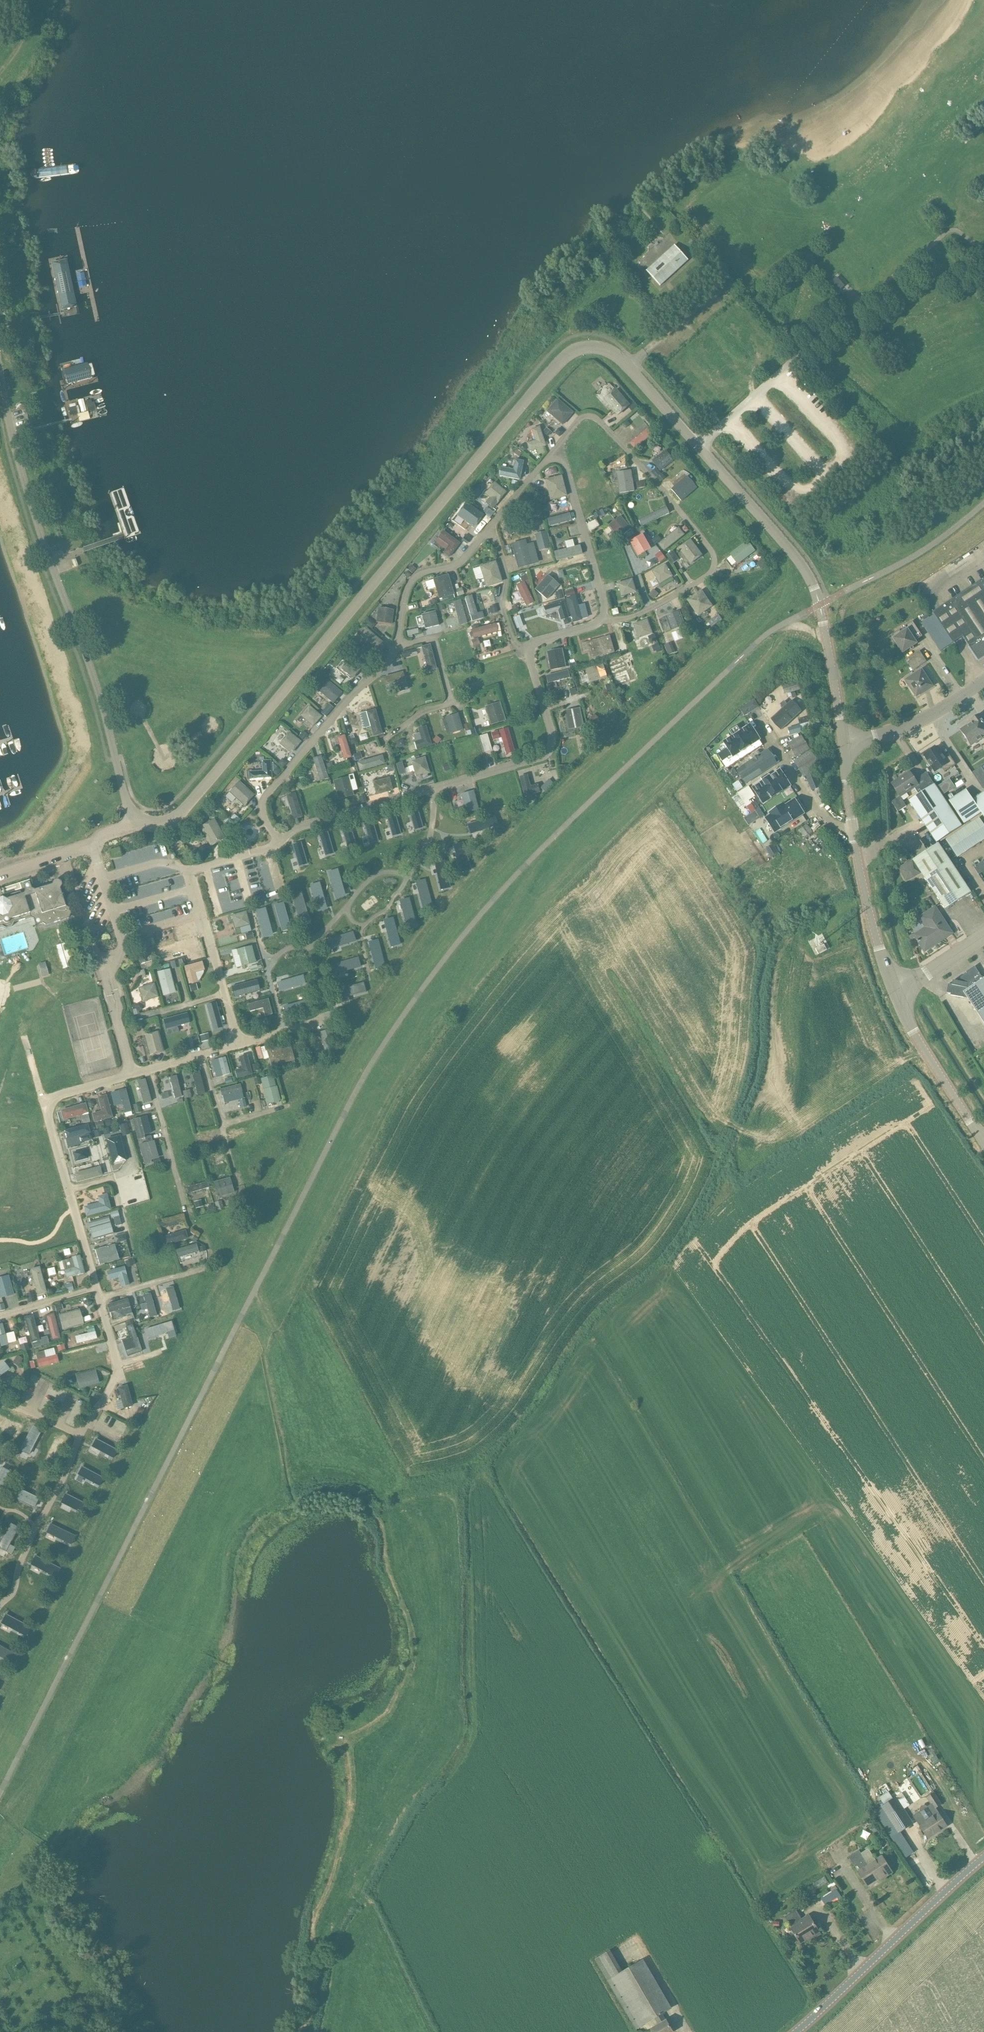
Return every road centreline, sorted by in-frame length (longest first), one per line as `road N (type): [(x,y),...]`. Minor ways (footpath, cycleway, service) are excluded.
road 1 (unclassified): [(844,748),(810,578),(624,362),(590,349),(557,365),(174,821),(155,827),(136,820)]
road 2 (unclassified): [(136,820),(18,475),(0,388)]
road 3 (secondary): [(802,2031),(983,1858)]
road 4 (unclassified): [(983,1142),(896,993)]
road 5 (unclassified): [(896,993),(853,832)]
road 6 (unclassified): [(983,682),(931,717),(844,748)]
road 7 (unclassified): [(756,716),(820,812),(853,832)]

